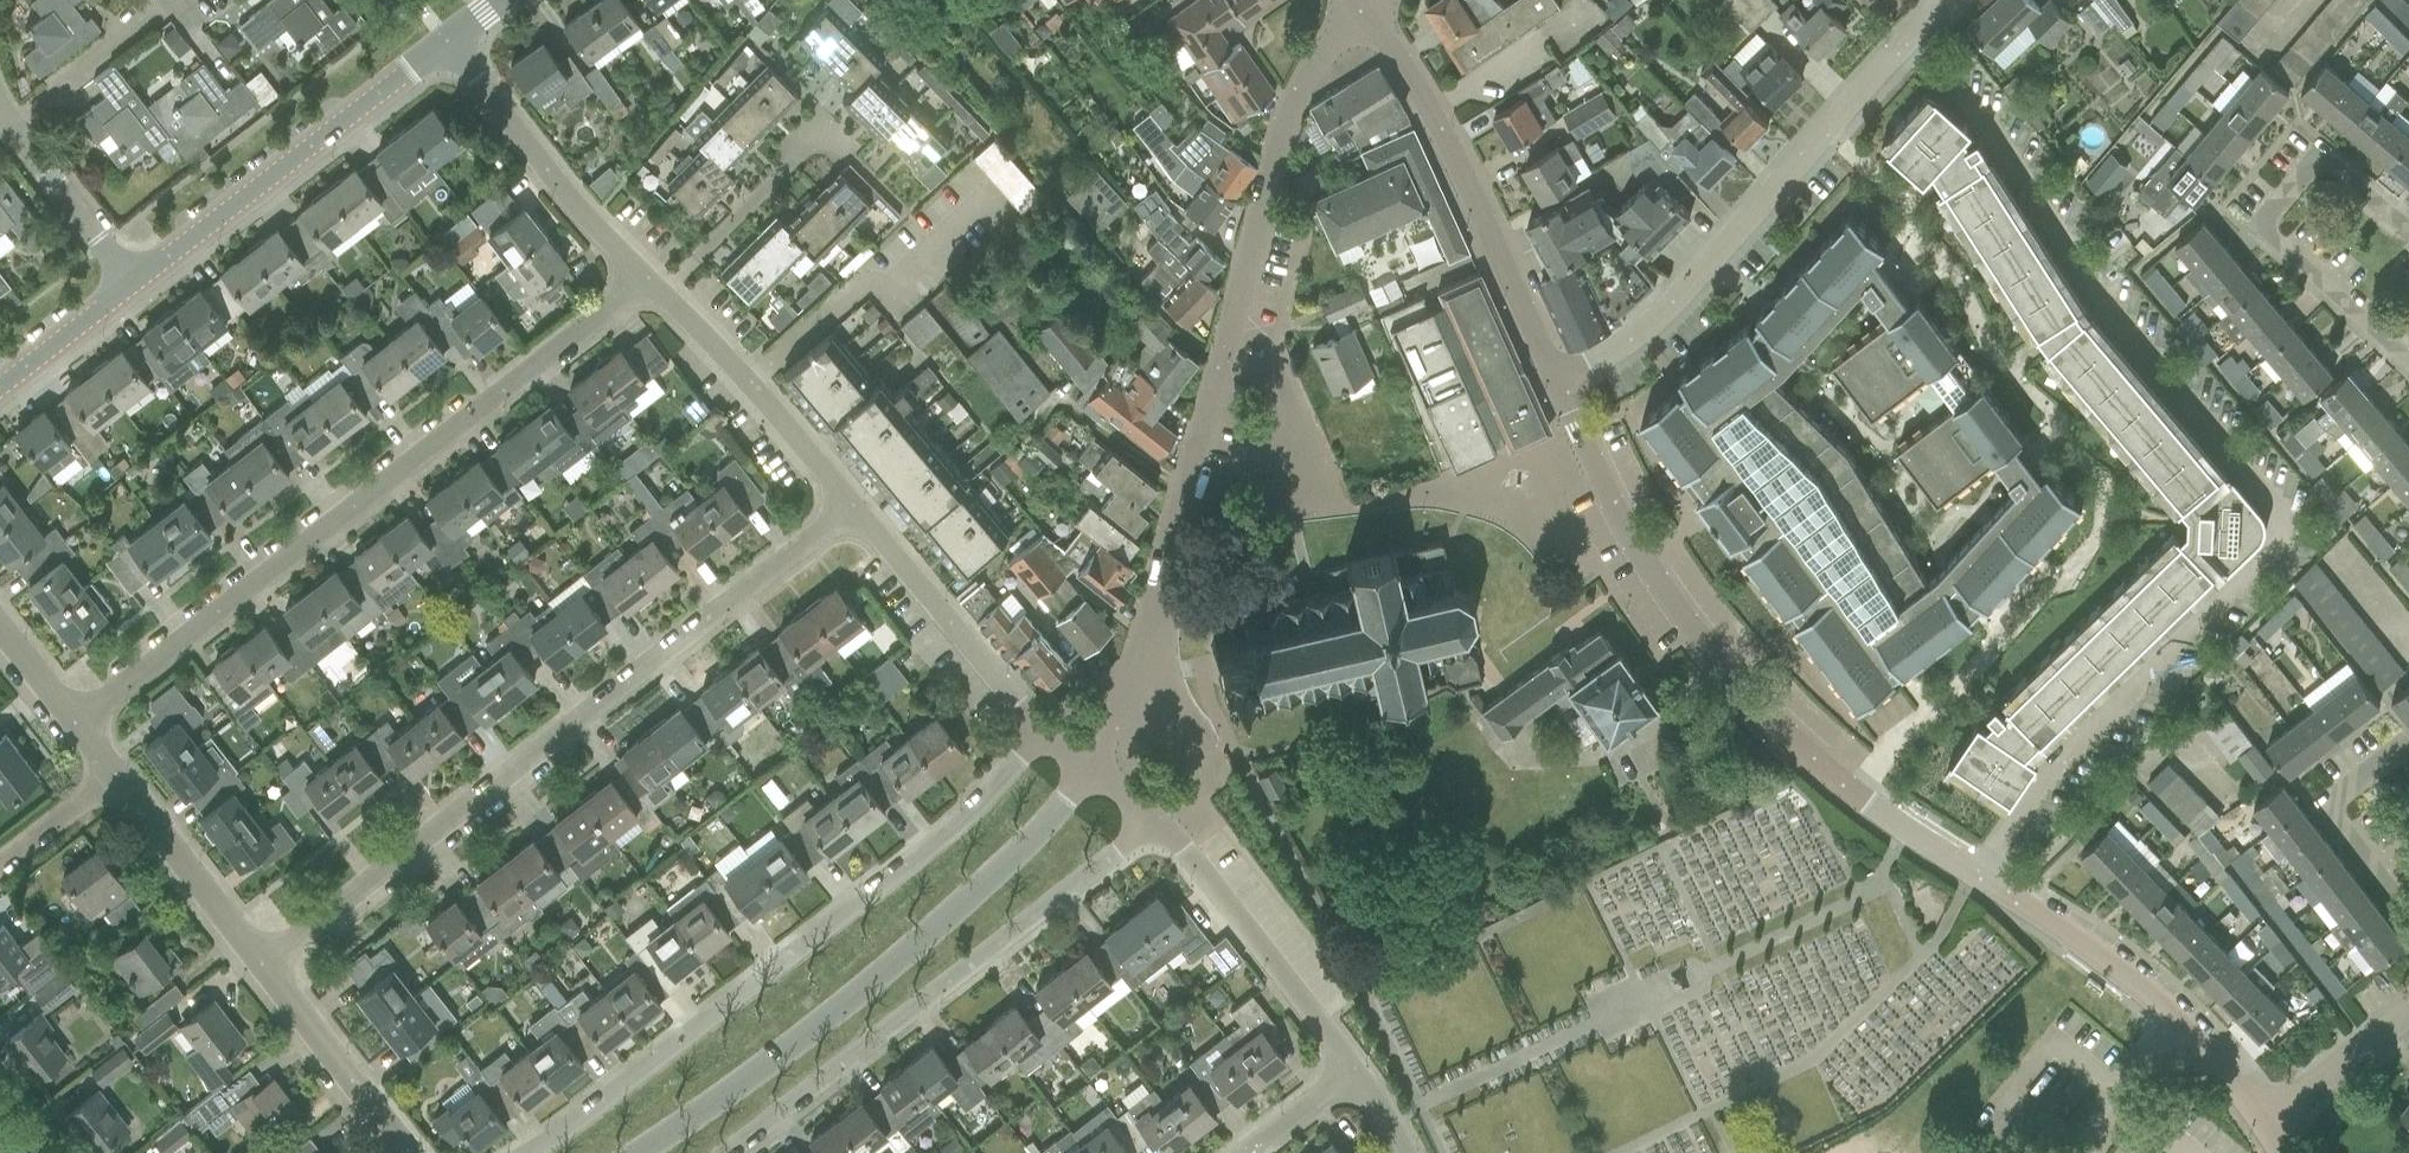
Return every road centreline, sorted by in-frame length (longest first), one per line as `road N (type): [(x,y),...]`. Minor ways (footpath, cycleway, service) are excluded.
road 1 (residential): [(1975,871),(2047,774),(2278,546),(2285,530),(2090,290),(1983,122),(1902,49)]
road 2 (residential): [(1089,767),(1140,651),(1290,97),(1368,12)]
road 3 (residential): [(263,962),(855,509)]
road 4 (residential): [(77,725),(645,280)]
road 5 (residential): [(1040,732),(523,1152)]
road 6 (residential): [(1975,871),(1827,769),(1706,641),(1643,554),(1558,384)]
road 7 (unclassified): [(641,1152),(834,1018),(1089,767)]
road 8 (residential): [(729,1152),(1157,827)]
road 9 (residential): [(1558,384),(1639,333),(1676,299),(1902,49)]
road 10 (residential): [(1558,384),(1432,107),(1368,12)]
road 11 (residential): [(2408,228),(2321,154),(2262,225),(2408,363)]
road 12 (residential): [(129,283),(448,41)]
road 13 (residential): [(2264,1124),(2182,1023),(1975,871)]
road 14 (residential): [(1350,1077),(1249,936),(1157,827)]
road 15 (residential): [(645,280),(448,41)]
road 16 (residential): [(1040,732),(855,509)]
road 17 (residential): [(855,509),(661,295)]
road 18 (residential): [(410,1152),(263,962)]
road 19 (residential): [(263,962),(118,775)]
road 20 (residential): [(661,295),(823,129)]
road 21 (residential): [(2408,906),(2337,819),(2337,798),(2394,753),(2408,752)]
road 22 (residential): [(129,283),(9,116)]
road 23 (residential): [(9,116),(160,0)]
road 24 (residential): [(2264,1124),(2408,1013)]
road 25 (residential): [(0,386),(129,283)]
road 26 (residential): [(0,877),(118,775)]
road 27 (residential): [(77,725),(0,621)]
road 28 (residential): [(1249,1152),(1350,1077)]

